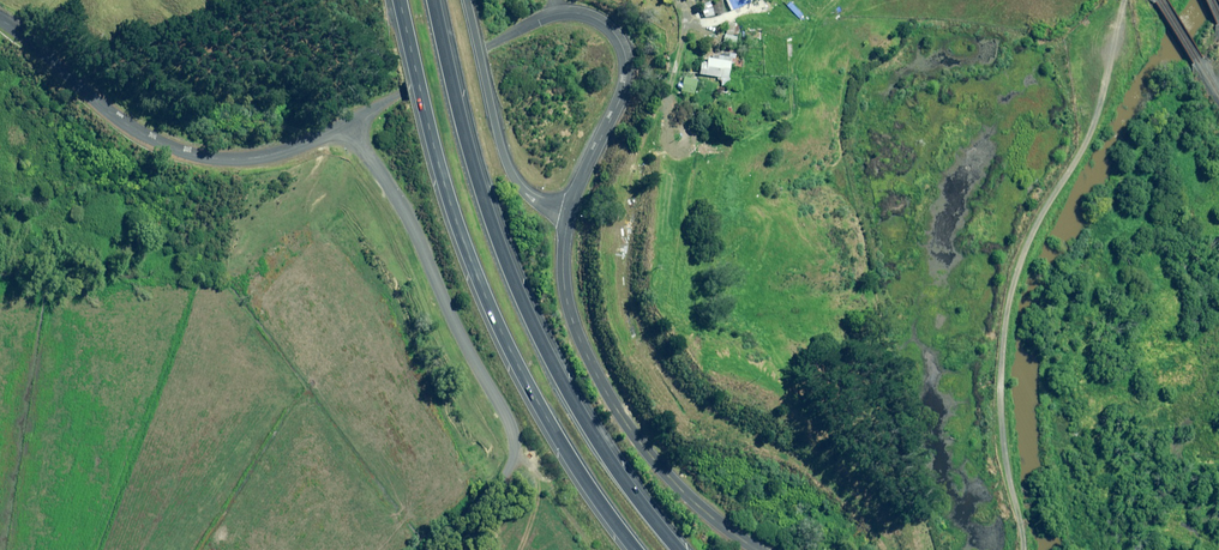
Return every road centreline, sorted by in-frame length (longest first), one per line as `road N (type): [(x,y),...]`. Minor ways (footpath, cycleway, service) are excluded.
road 1 (motorway): [(437,0),(485,205),(515,287),(587,425),(678,549)]
road 2 (motorway): [(635,549),(556,440),(494,312),(454,203),(402,0)]
road 3 (unclassified): [(424,549),(510,462),(512,435),(402,206),(350,123)]
road 4 (unclassified): [(350,123),(539,20),(590,16),(622,42),(627,81),(569,217)]
road 5 (unclassified): [(569,217),(567,301),(599,377),(676,485),(758,549)]
road 6 (unclassified): [(0,19),(128,125),(188,153),(270,154),(350,123)]
road 7 (motorway): [(467,0),(511,173),(535,201),(569,217)]

